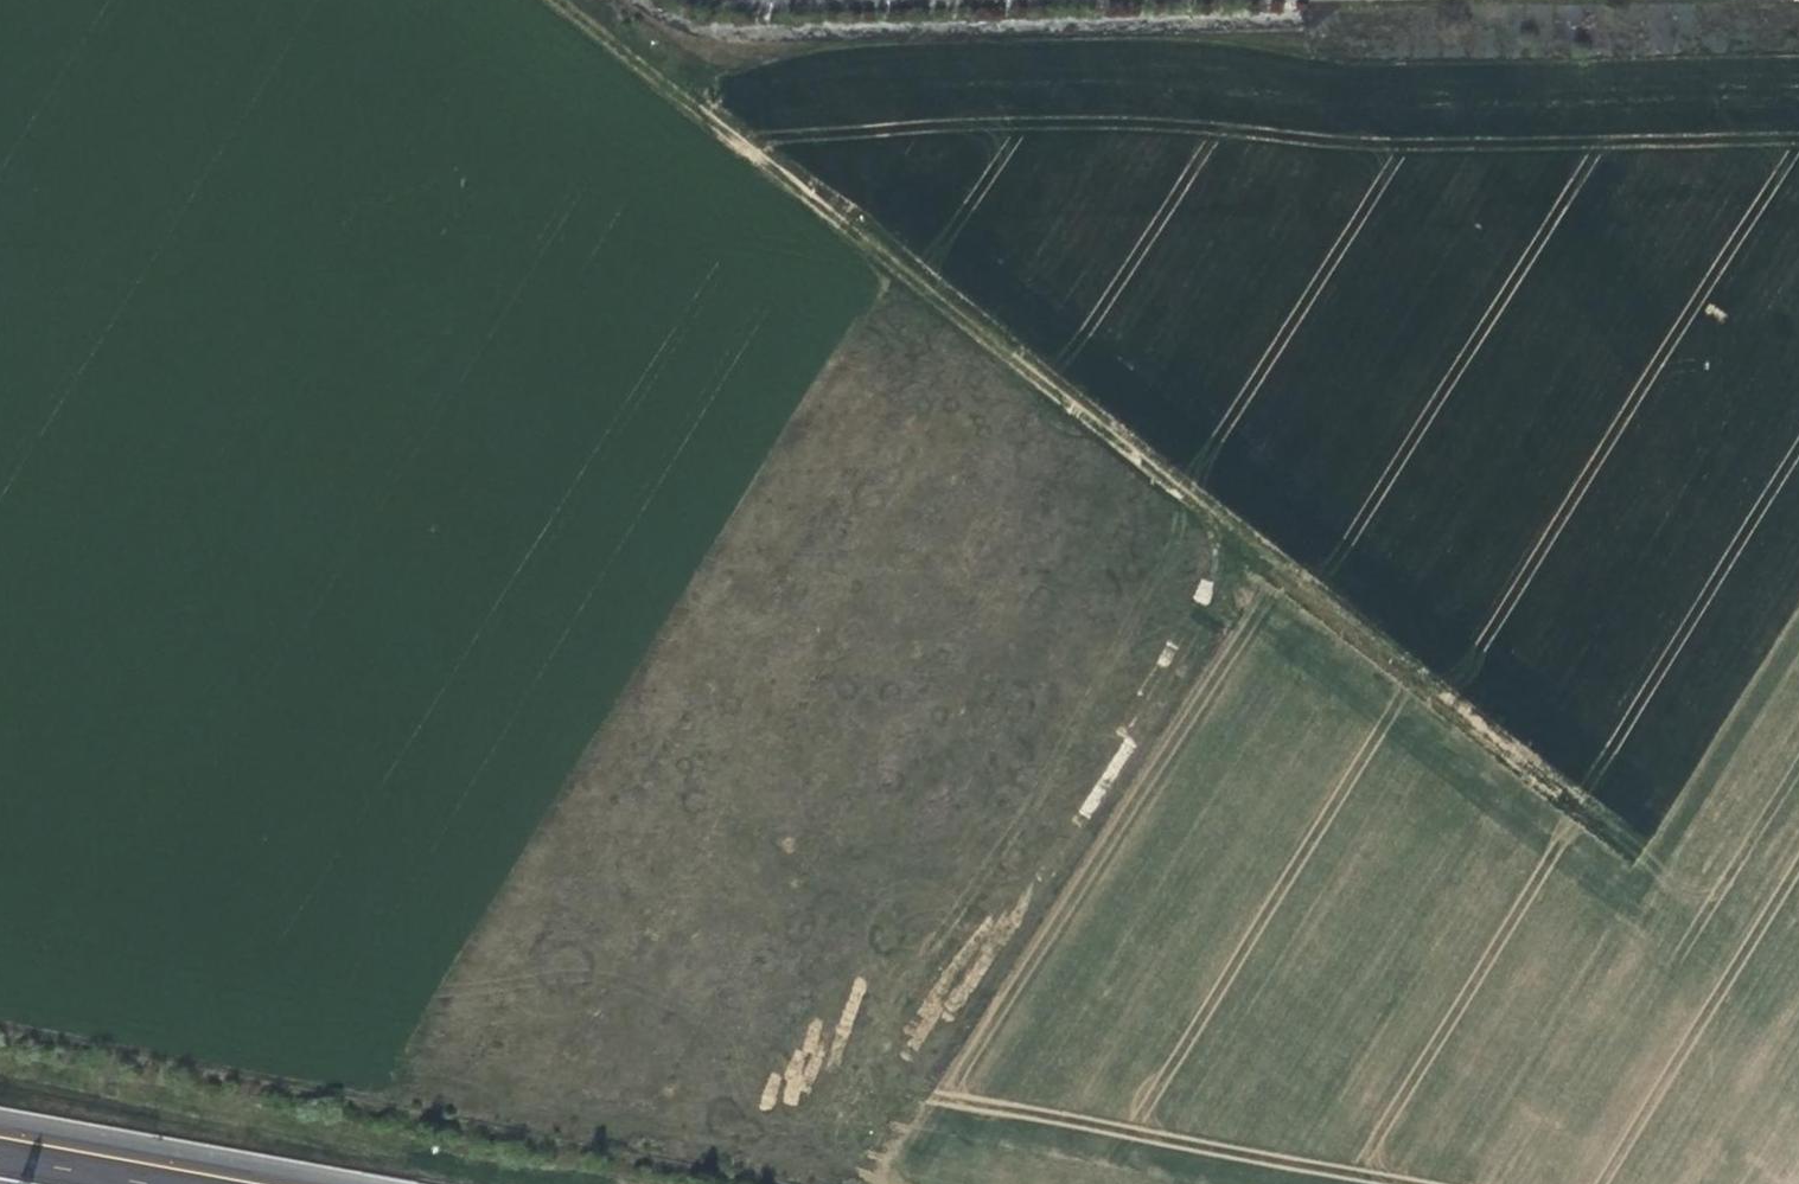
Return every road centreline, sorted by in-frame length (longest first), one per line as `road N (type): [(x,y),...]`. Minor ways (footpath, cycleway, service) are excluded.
road 1 (track): [(1798,977),(551,0)]
road 2 (motorway): [(207,1183),(0,1147)]

